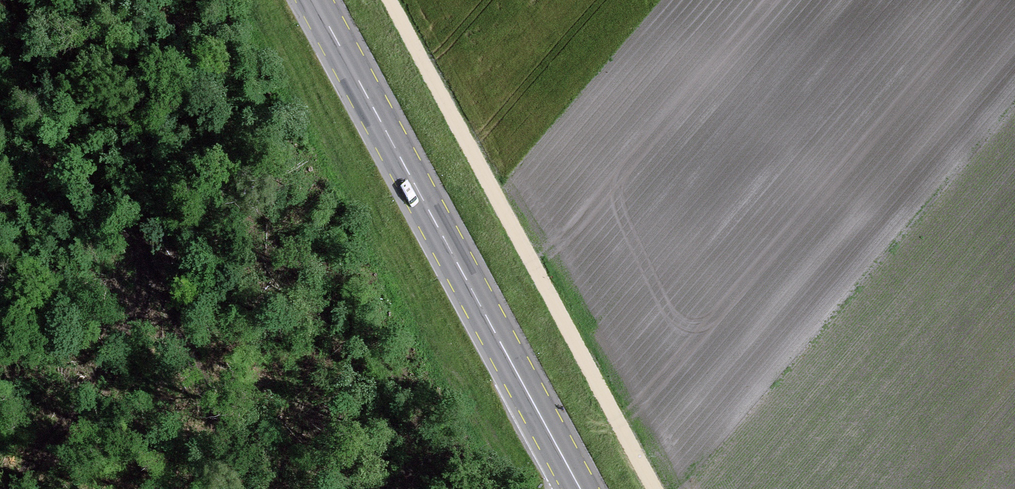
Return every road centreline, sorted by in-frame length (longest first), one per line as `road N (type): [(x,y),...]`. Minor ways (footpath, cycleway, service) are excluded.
road 1 (track): [(656,488),(390,0)]
road 2 (primary): [(580,488),(315,0)]

